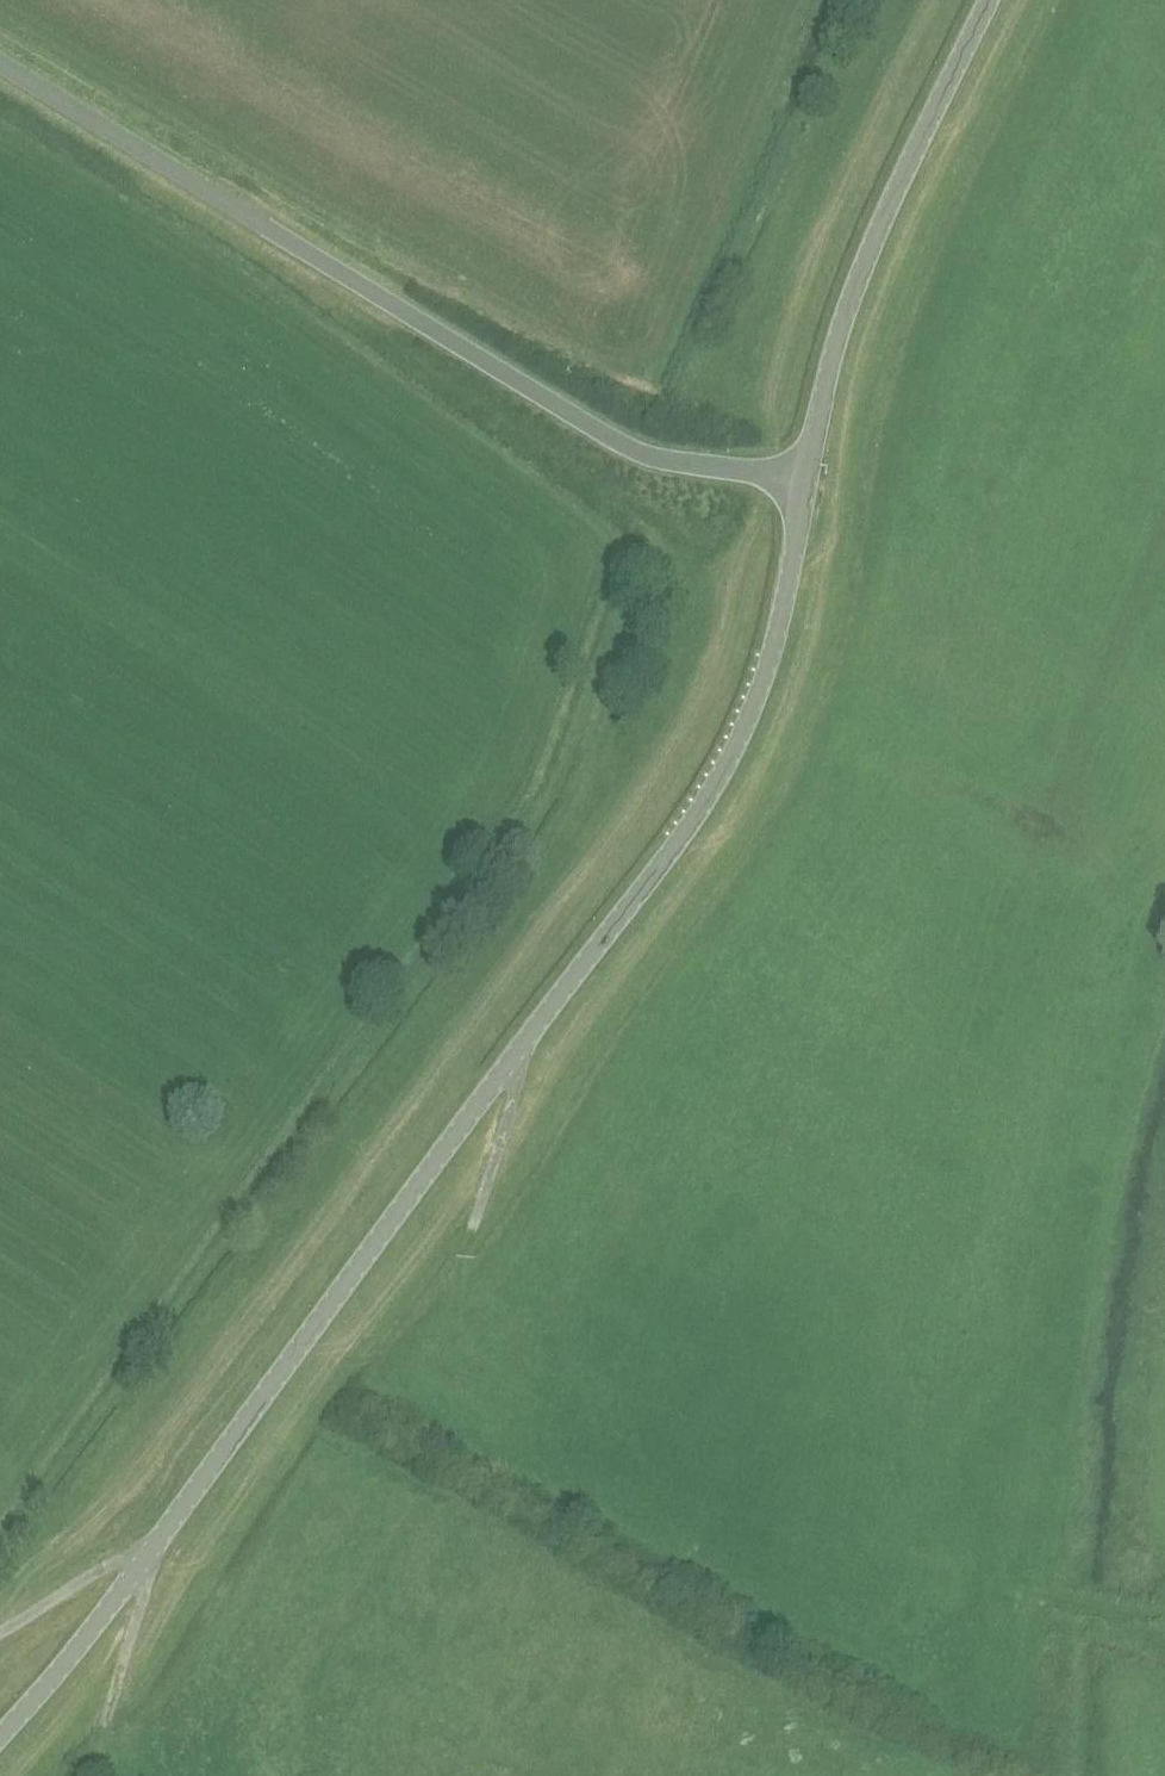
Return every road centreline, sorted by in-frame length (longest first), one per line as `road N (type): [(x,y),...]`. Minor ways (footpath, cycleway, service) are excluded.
road 1 (tertiary): [(0,1735),(85,1640),(700,815),(756,700),(783,612),(805,480)]
road 2 (unclassified): [(805,480),(633,451),(0,64)]
road 3 (tertiary): [(805,480),(842,320),(987,0)]

